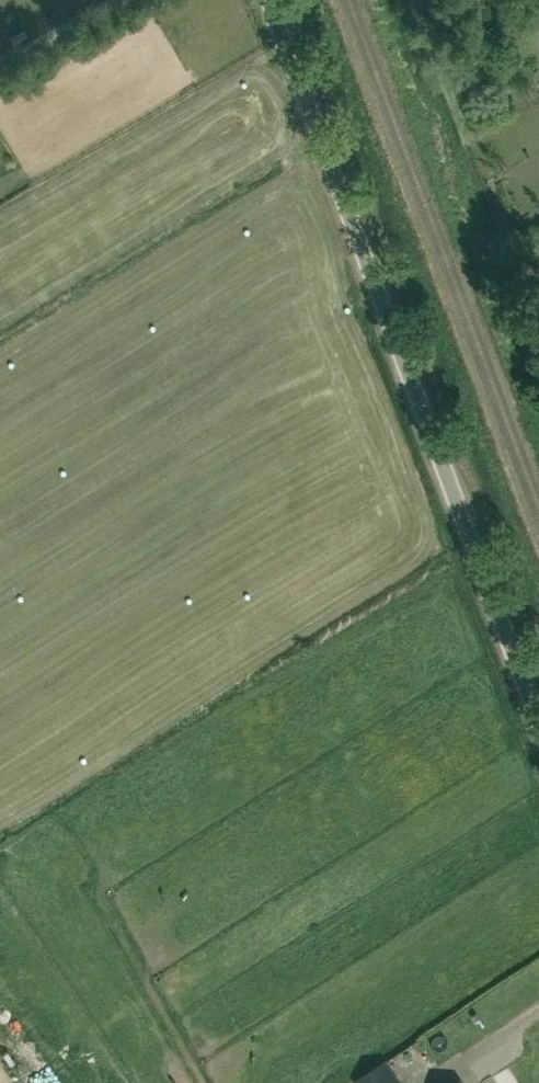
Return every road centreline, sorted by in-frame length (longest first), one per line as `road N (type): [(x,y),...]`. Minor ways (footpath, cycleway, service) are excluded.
road 1 (unclassified): [(538,722),(267,0)]

